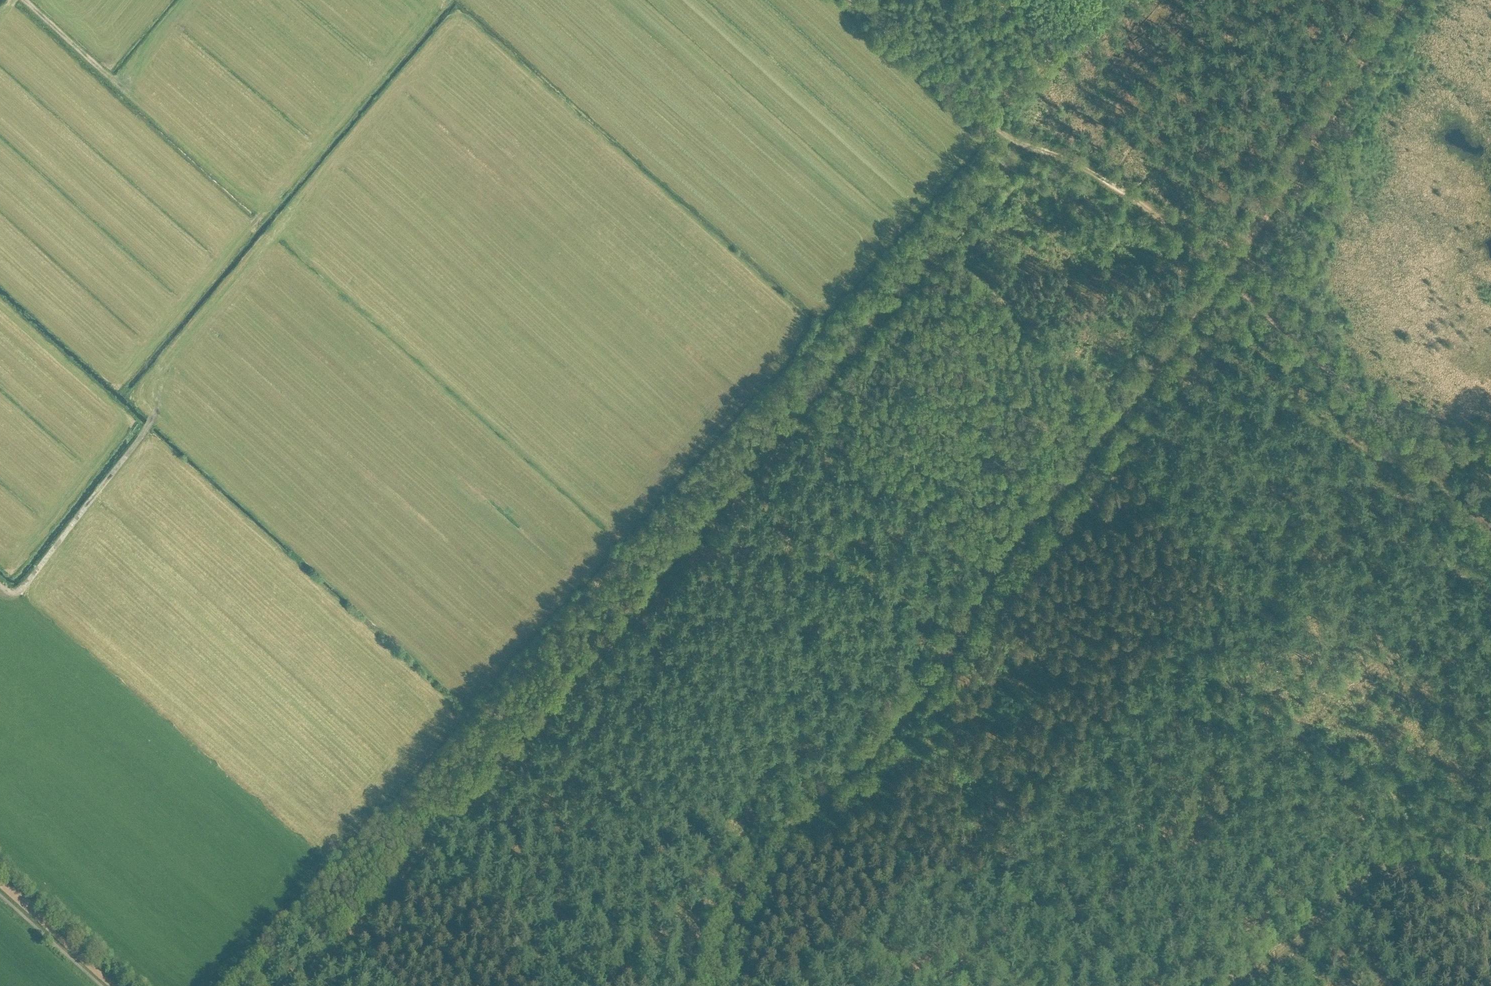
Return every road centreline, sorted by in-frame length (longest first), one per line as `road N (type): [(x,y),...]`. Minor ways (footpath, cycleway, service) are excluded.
road 1 (track): [(297,985),(355,940),(1022,145)]
road 2 (track): [(708,985),(745,872),(918,686),(986,568),(1222,275)]
road 3 (track): [(305,193),(170,354),(144,432),(25,587),(16,593),(0,585)]
road 4 (track): [(1490,535),(1222,275)]
road 5 (track): [(1222,275),(1272,211),(1406,0)]
road 6 (track): [(1240,985),(1351,893),(1380,878),(1410,867),(1490,868)]
road 7 (track): [(1222,275),(1125,195),(1022,145)]
road 8 (track): [(1022,145),(854,0)]
road 9 (track): [(0,886),(111,985)]

